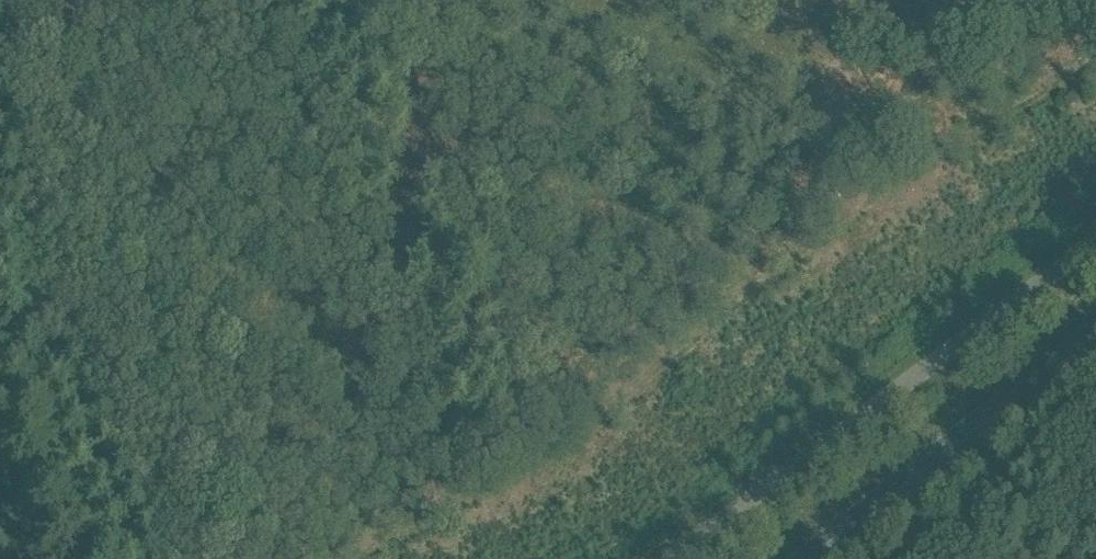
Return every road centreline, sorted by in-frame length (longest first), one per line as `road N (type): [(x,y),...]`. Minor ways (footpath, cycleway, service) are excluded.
road 1 (track): [(352,558),(551,449),(892,187),(1095,70)]
road 2 (unclassified): [(664,558),(1095,237)]
road 3 (primary): [(810,558),(1095,335)]

